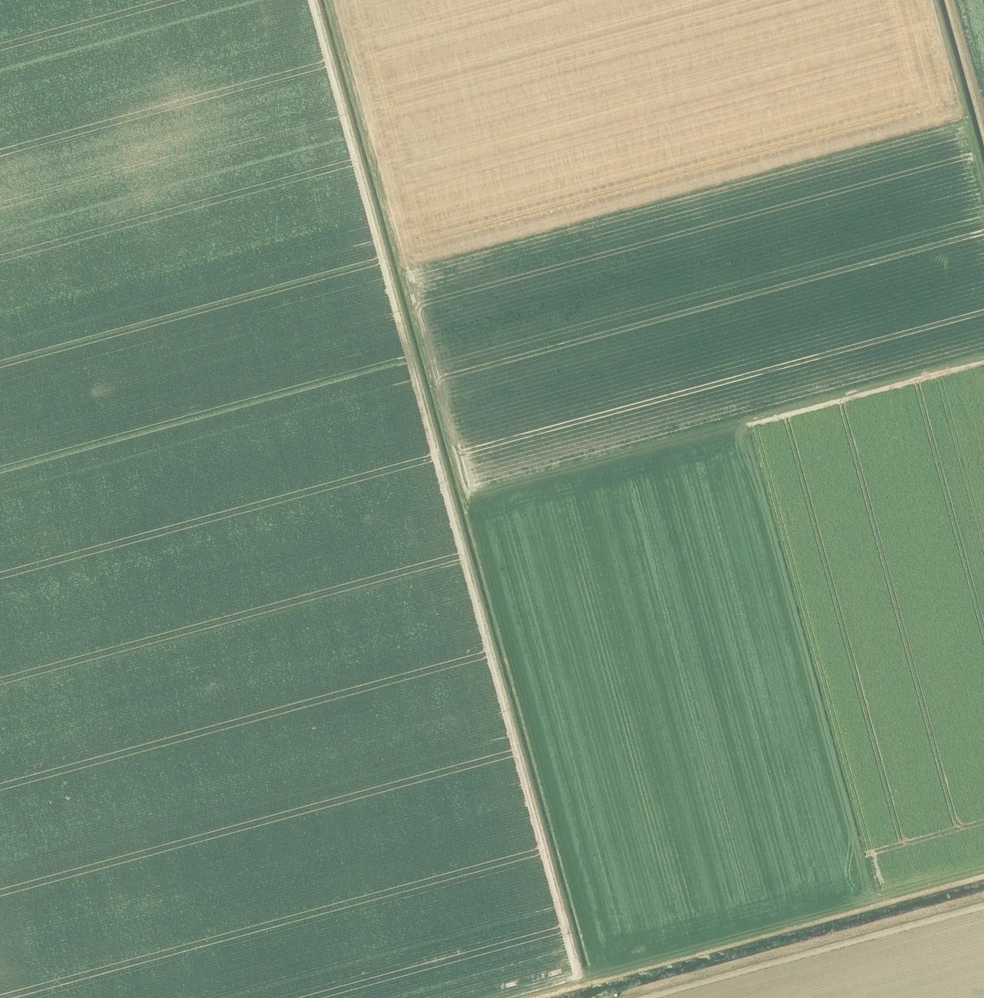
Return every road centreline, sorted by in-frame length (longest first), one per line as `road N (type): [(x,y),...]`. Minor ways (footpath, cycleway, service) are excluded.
road 1 (track): [(934,0),(983,186)]

